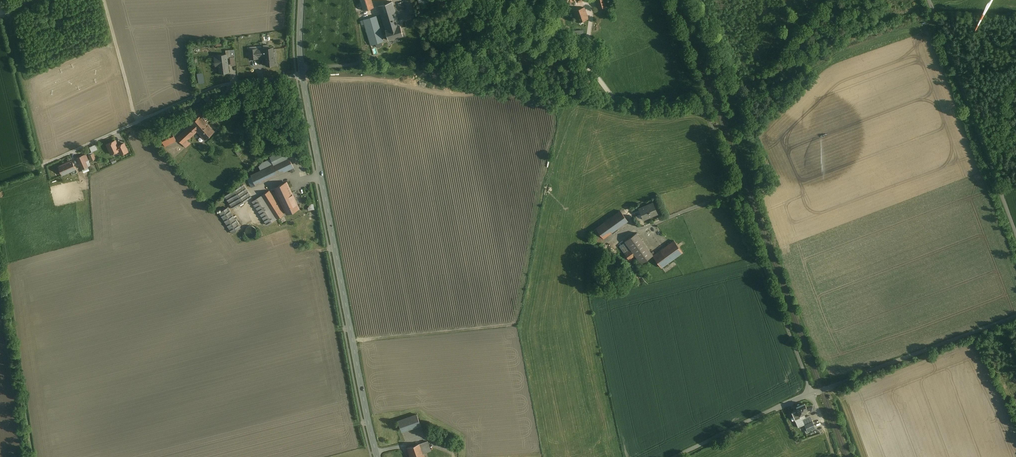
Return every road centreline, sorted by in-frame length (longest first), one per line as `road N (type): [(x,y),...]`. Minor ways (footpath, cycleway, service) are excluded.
road 1 (tertiary): [(302,75),(377,456)]
road 2 (residential): [(302,75),(212,86),(44,164)]
road 3 (unclassified): [(929,0),(1015,233)]
road 4 (unclassified): [(822,390),(1015,317)]
road 5 (unclassified): [(822,390),(677,456)]
road 6 (track): [(9,11),(44,164)]
road 7 (track): [(103,0),(137,121)]

